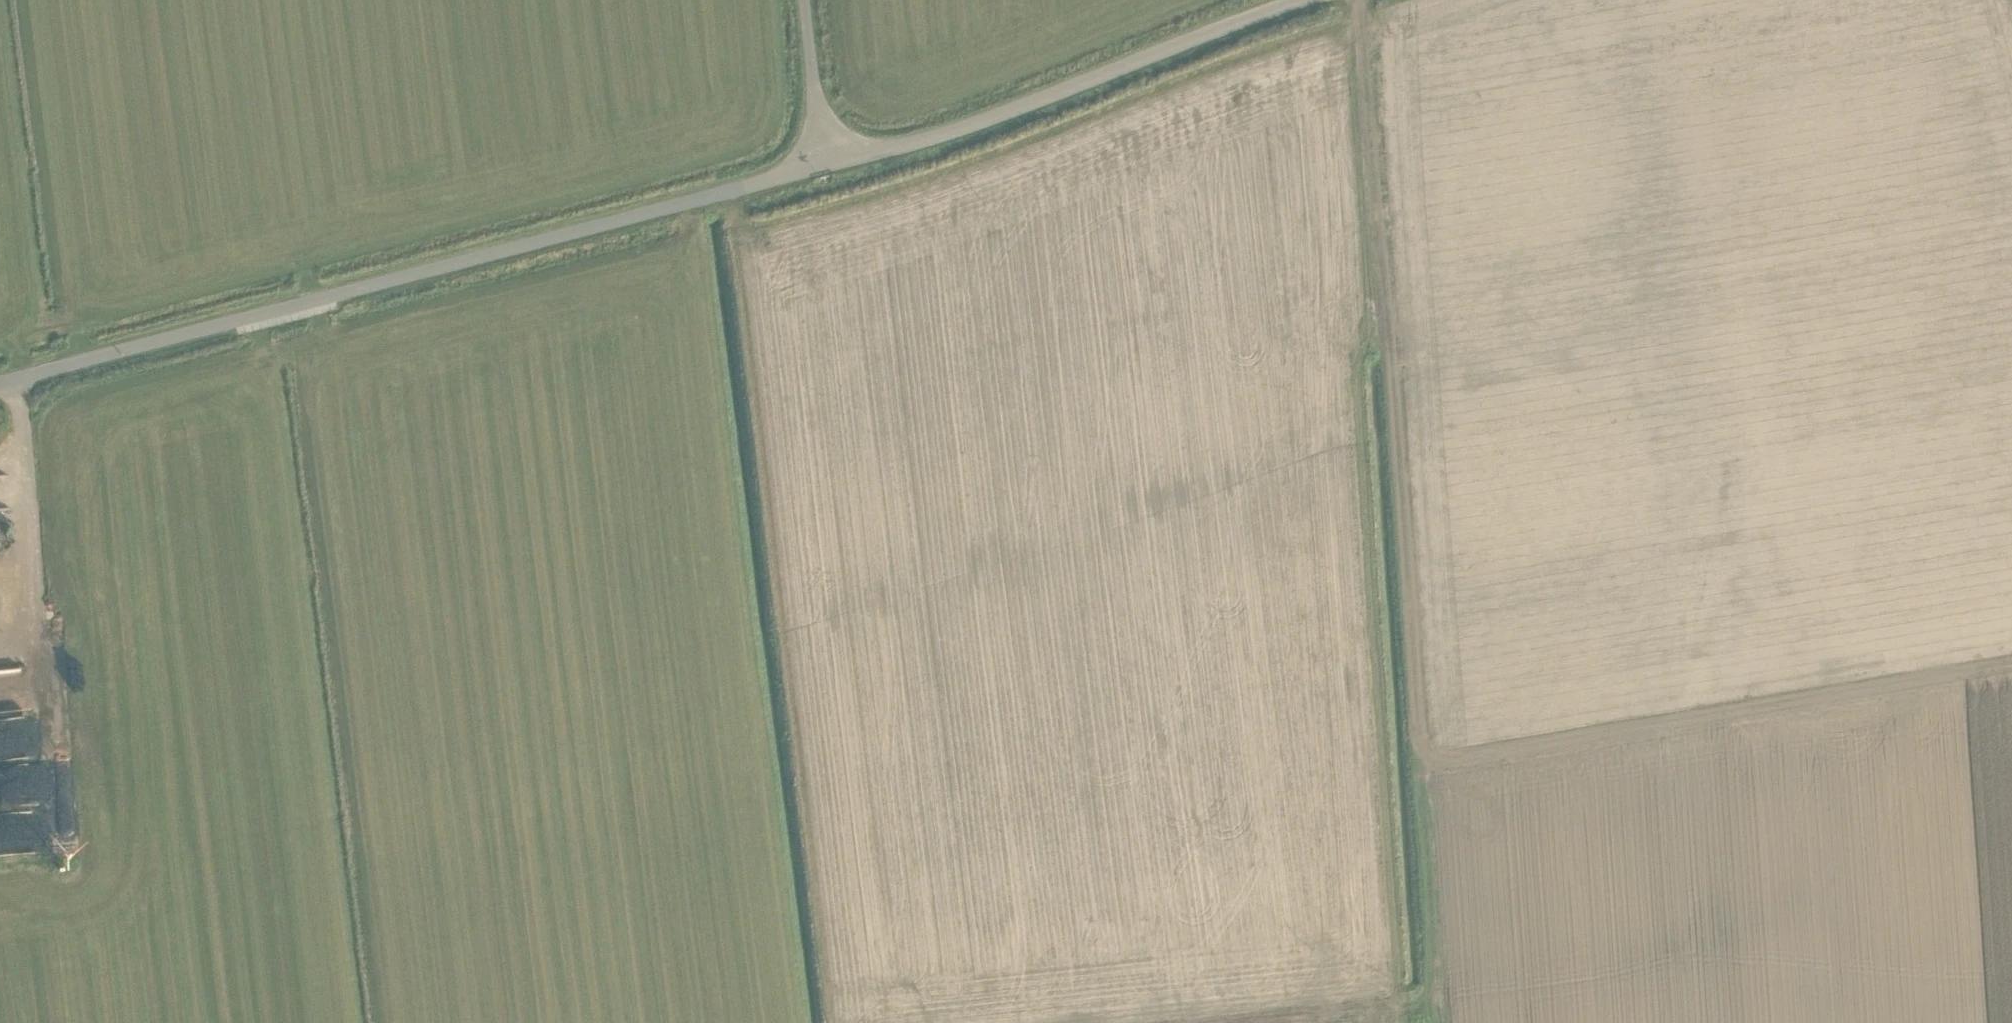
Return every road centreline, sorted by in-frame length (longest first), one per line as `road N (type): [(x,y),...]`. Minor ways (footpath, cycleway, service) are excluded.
road 1 (unclassified): [(0,382),(821,166)]
road 2 (unclassified): [(821,166),(945,136),(1314,0)]
road 3 (unclassified): [(821,166),(805,0)]

